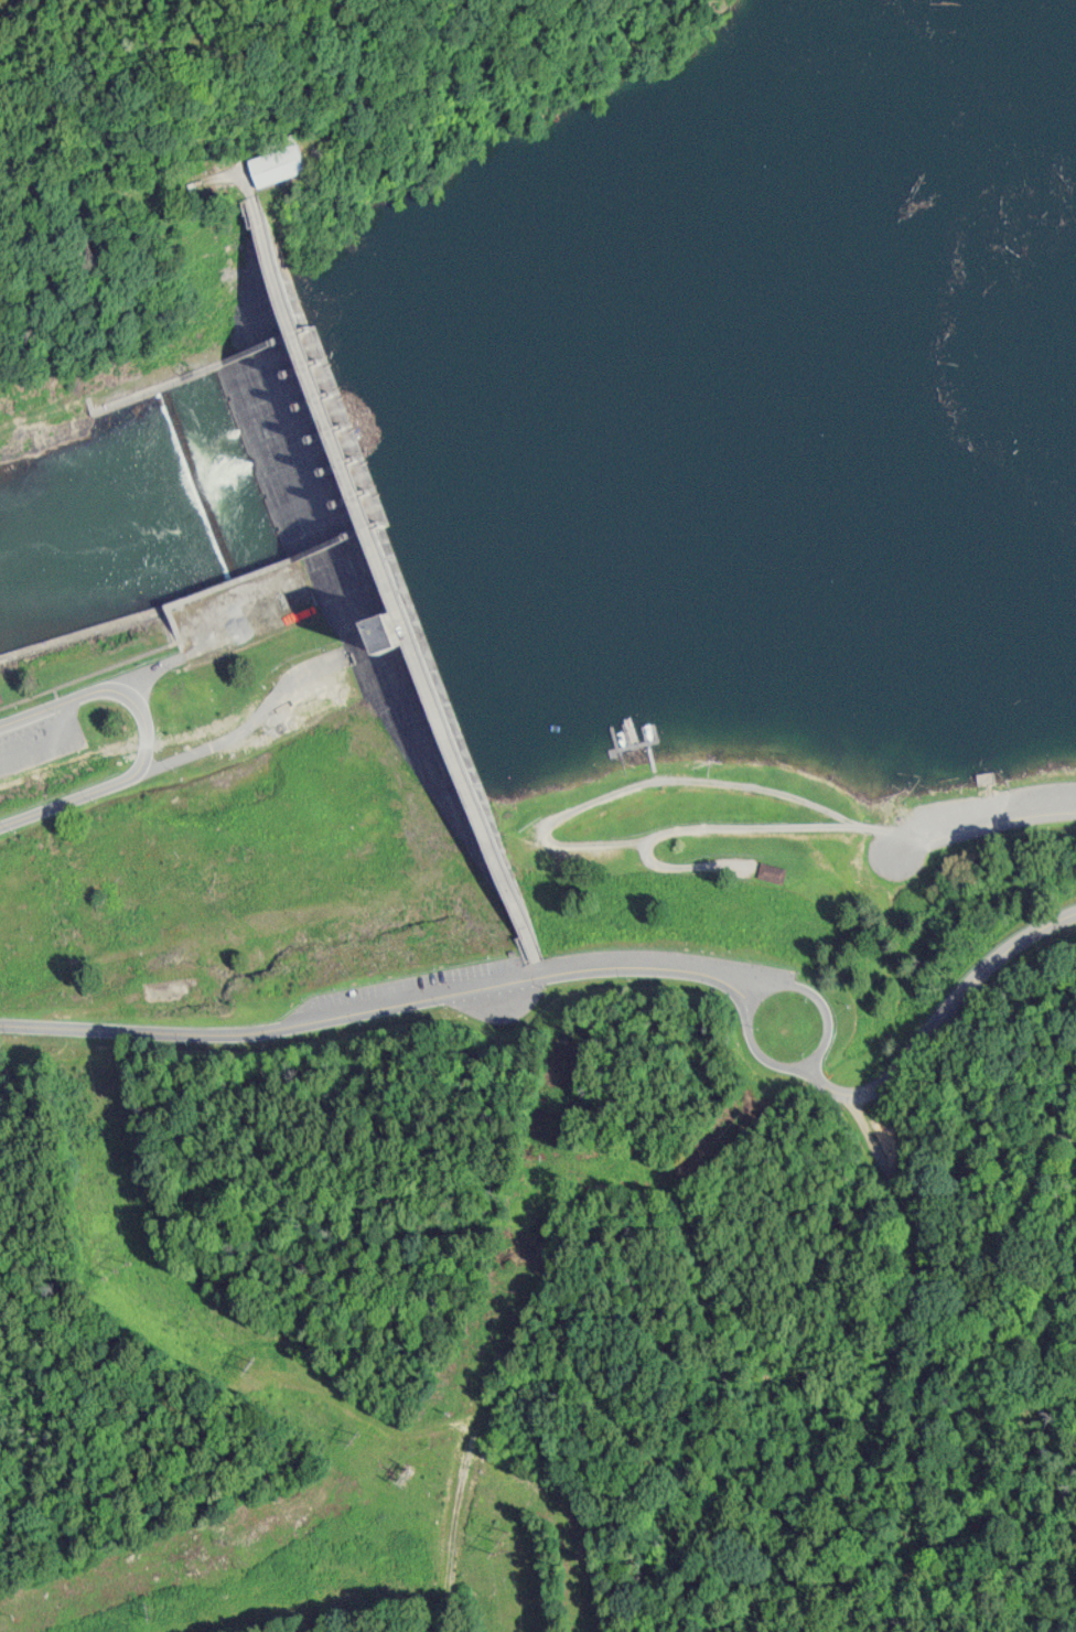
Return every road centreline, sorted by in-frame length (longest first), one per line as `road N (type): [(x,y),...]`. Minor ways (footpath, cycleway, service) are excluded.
road 1 (track): [(1075,1615),(831,1581),(717,1539),(579,1413),(519,1419),(495,1442),(434,1631)]
road 2 (residential): [(0,722),(93,688),(116,688),(143,716),(147,745),(137,769)]
road 3 (residential): [(0,823),(137,769)]

